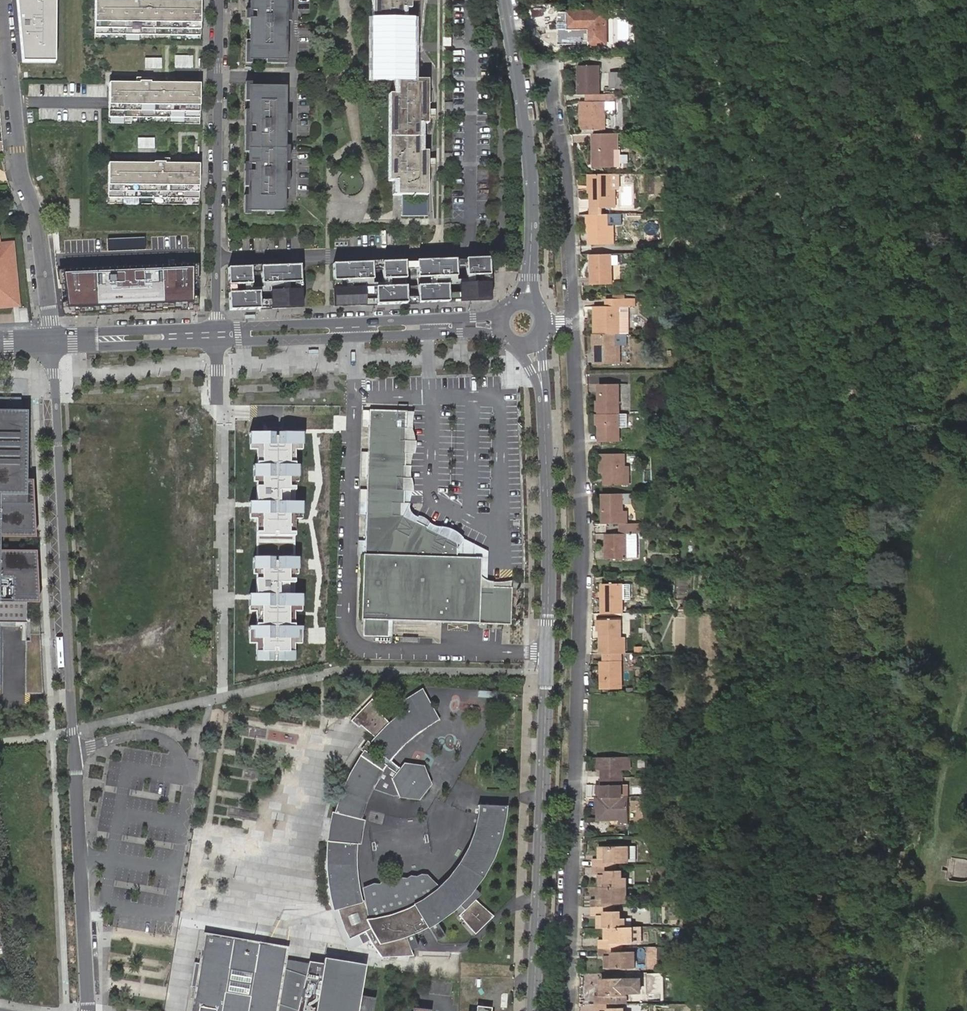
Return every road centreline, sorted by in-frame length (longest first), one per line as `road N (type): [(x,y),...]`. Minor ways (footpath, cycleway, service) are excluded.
road 1 (residential): [(567,1010),(584,547),(574,325)]
road 2 (secondary): [(530,346),(543,389),(550,509),(533,1010)]
road 3 (residential): [(53,348),(87,1010)]
road 4 (residential): [(52,334),(41,224),(22,176),(4,0)]
road 5 (track): [(966,683),(939,806),(943,846),(901,979),(901,1010)]
road 6 (residential): [(216,342),(433,331),(510,342)]
road 7 (residential): [(505,310),(216,329)]
road 8 (residential): [(574,325),(566,168),(546,67),(517,69)]
road 9 (residential): [(216,329),(218,69)]
road 10 (secondary): [(517,69),(536,212),(527,301)]
road 11 (residential): [(216,329),(52,334)]
road 12 (residential): [(53,348),(216,342)]
road 13 (track): [(966,351),(886,385),(857,348)]
road 14 (residential): [(293,73),(292,197)]

